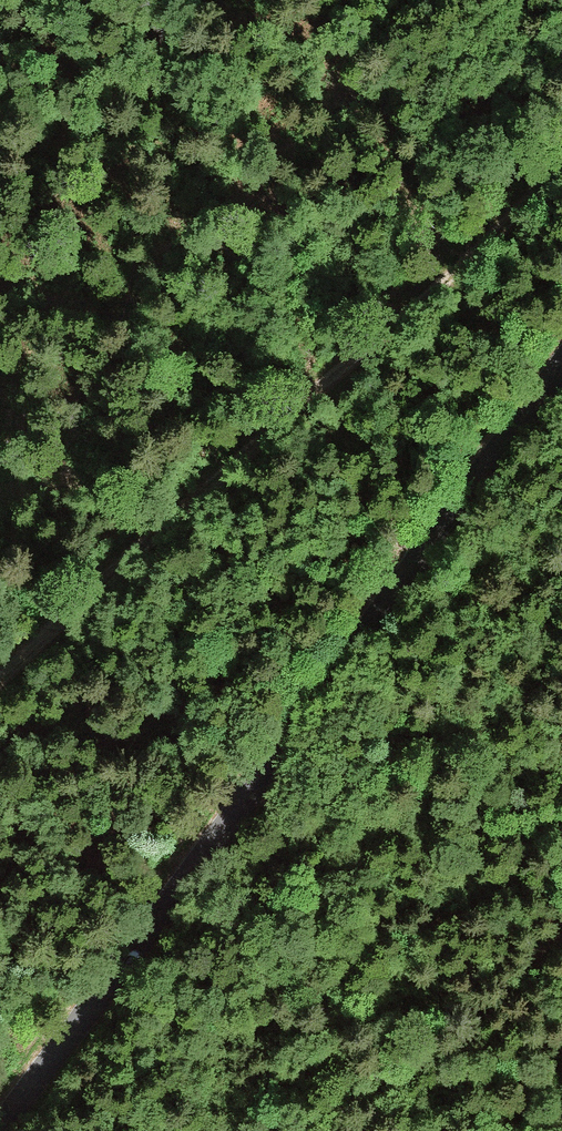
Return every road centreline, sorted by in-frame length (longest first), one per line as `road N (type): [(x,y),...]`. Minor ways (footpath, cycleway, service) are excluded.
road 1 (tertiary): [(561,362),(0,1118)]
road 2 (track): [(0,686),(561,174)]

